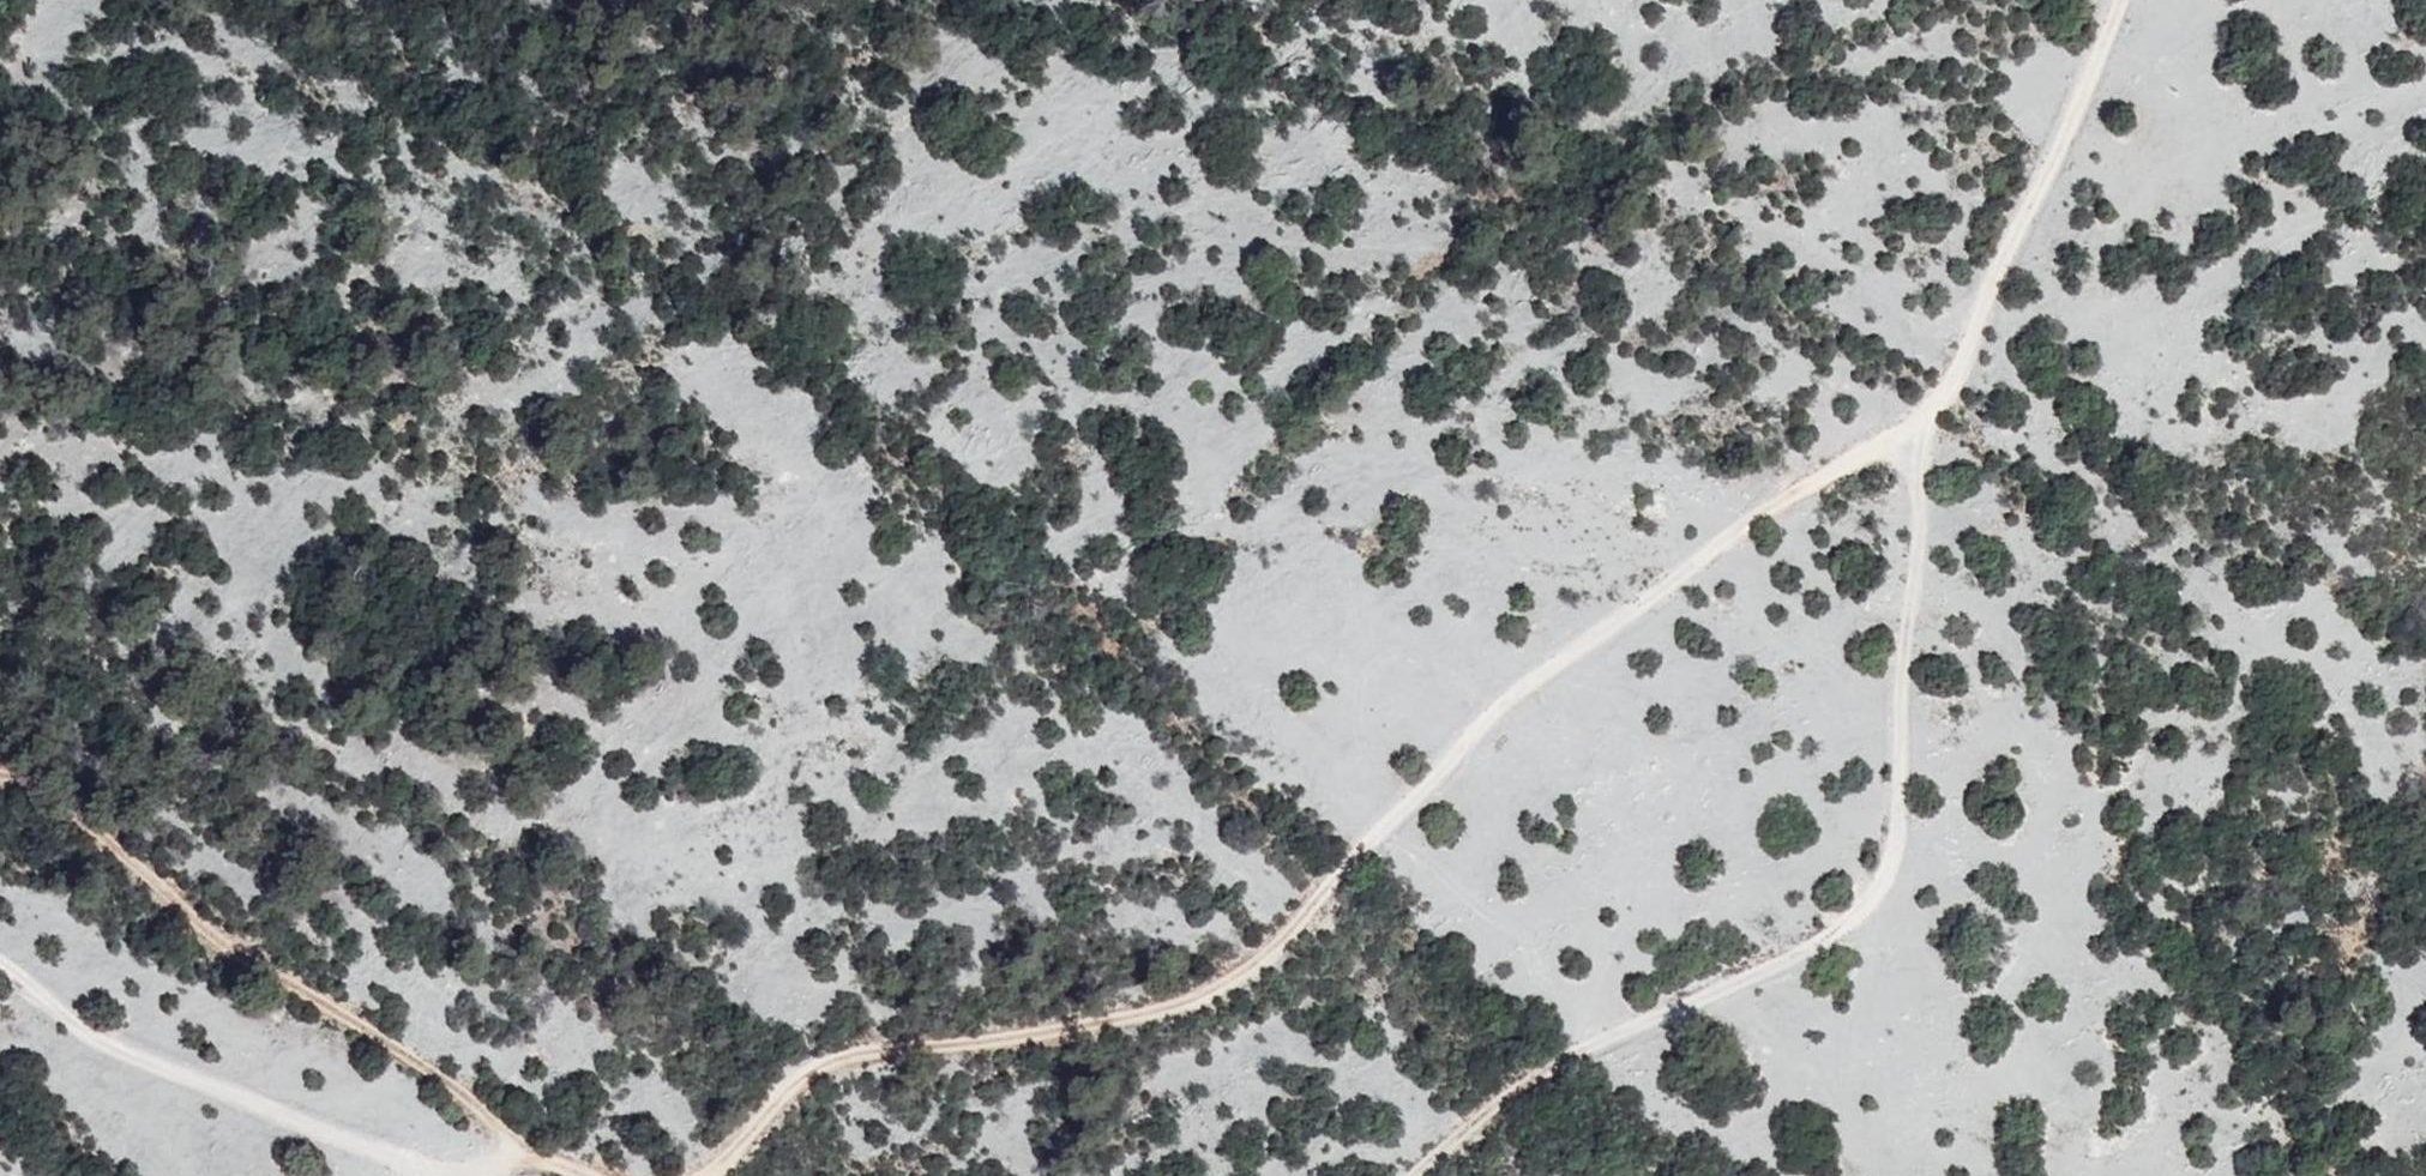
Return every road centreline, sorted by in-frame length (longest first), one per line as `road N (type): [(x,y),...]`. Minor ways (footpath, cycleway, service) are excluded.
road 1 (track): [(2120,0),(1942,402),(1717,544),(1658,596),(1499,703),(1396,809),(1301,928),(1217,993),(1129,1018),(940,1042),(782,1080),(696,1175)]
road 2 (track): [(596,1175),(527,1155),(432,1075),(259,964),(55,801),(0,772)]

